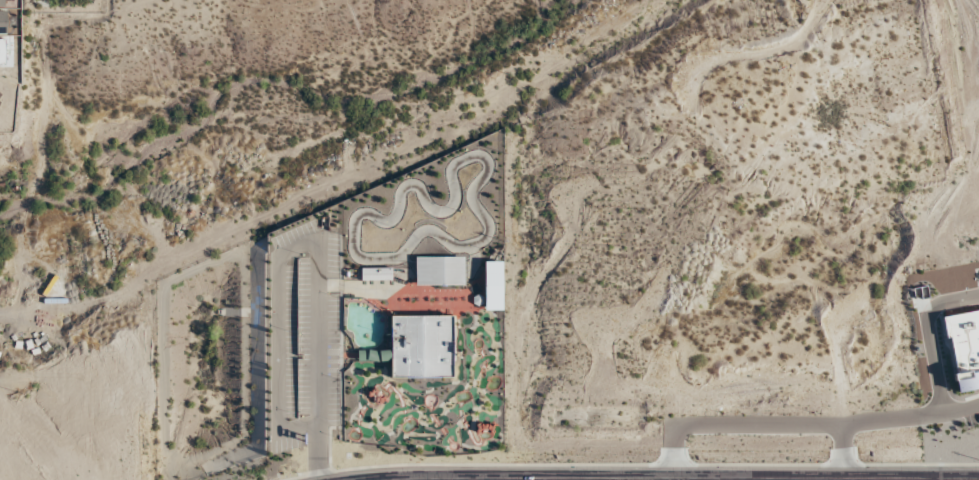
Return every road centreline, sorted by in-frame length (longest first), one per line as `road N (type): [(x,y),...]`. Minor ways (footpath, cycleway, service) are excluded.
road 1 (secondary): [(978,477),(374,479)]

